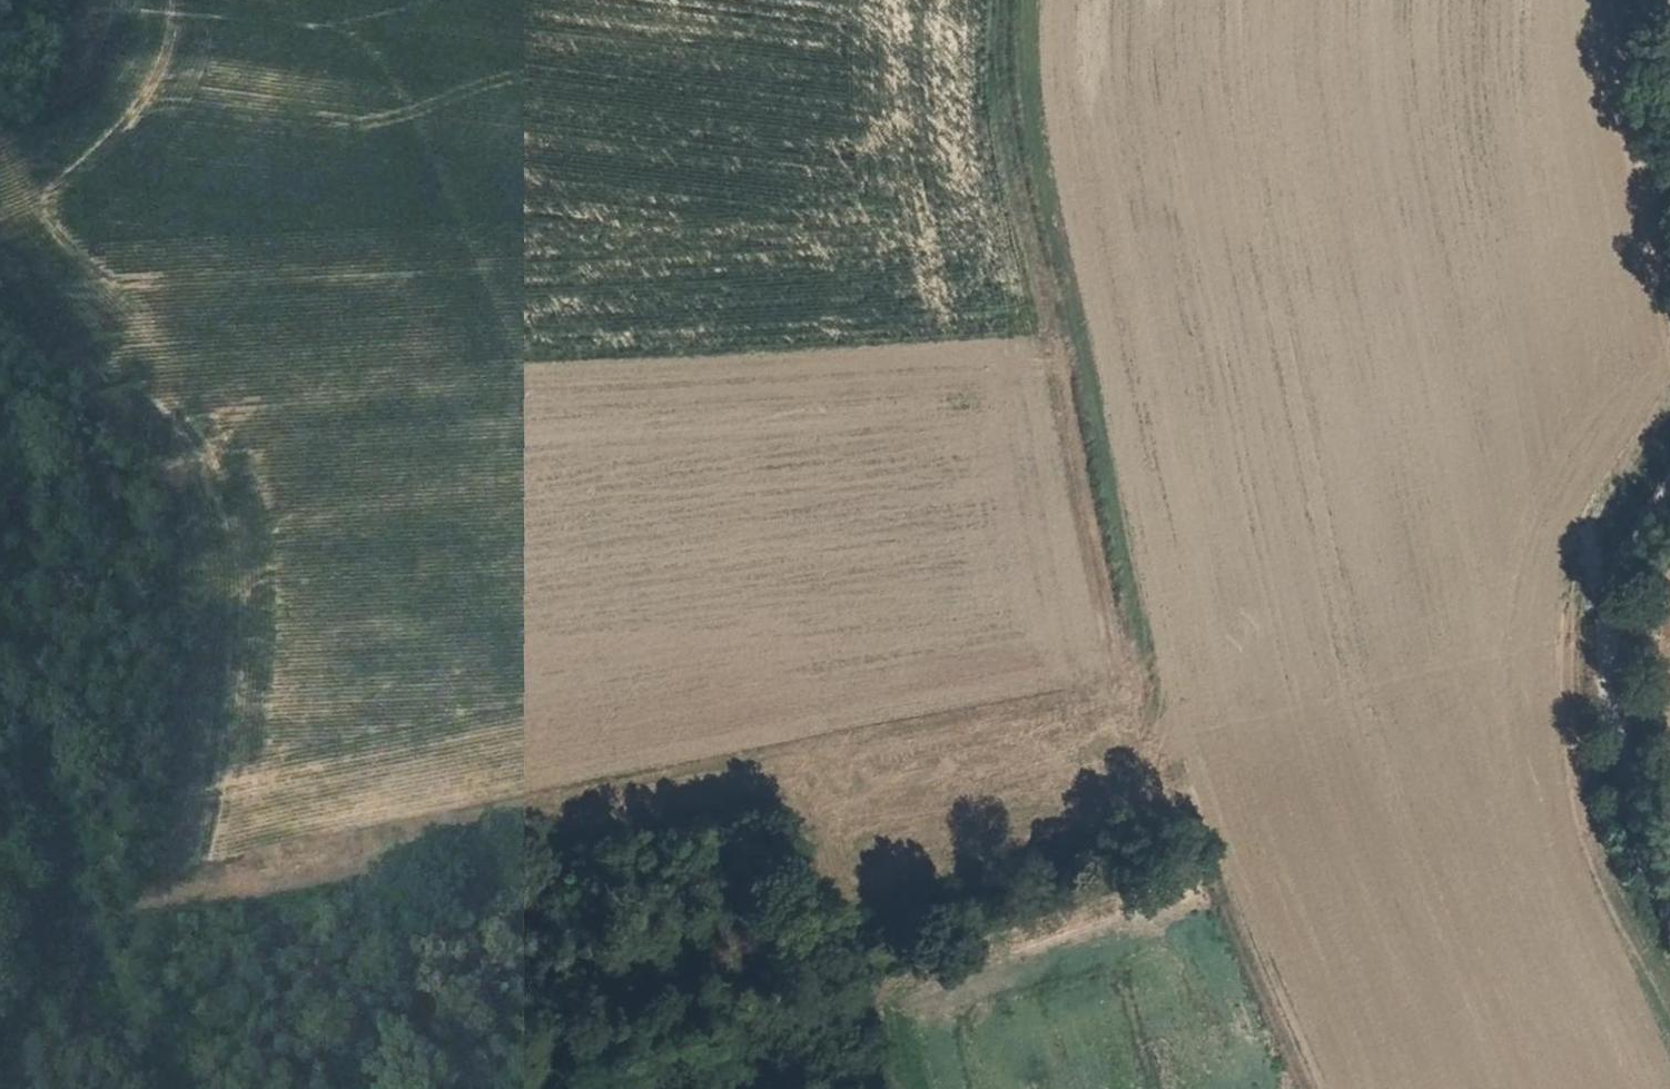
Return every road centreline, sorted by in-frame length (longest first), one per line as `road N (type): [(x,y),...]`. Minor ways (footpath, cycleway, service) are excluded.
road 1 (track): [(1669,505),(1624,563),(1599,667),(1605,748),(1628,841),(1669,928)]

